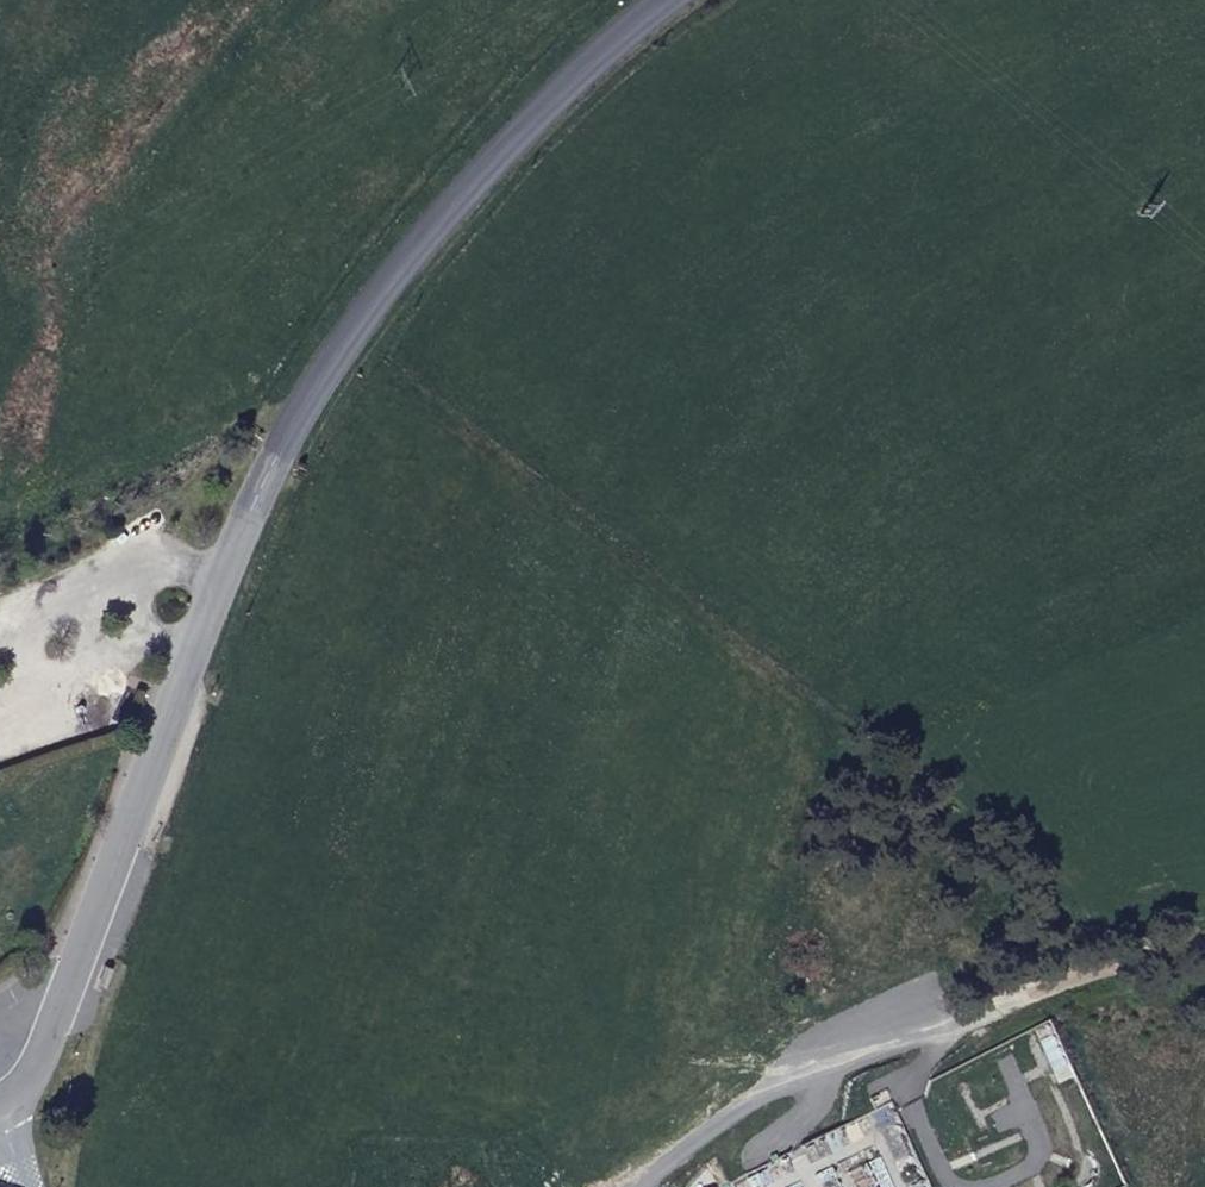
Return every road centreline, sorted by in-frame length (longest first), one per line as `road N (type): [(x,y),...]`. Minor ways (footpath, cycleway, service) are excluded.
road 1 (secondary): [(663,0),(454,191),(314,382),(245,517),(23,1090),(1,1109)]
road 2 (residential): [(633,1186),(754,1100),(949,1028)]
road 3 (track): [(949,1028),(1119,962),(1204,944)]

